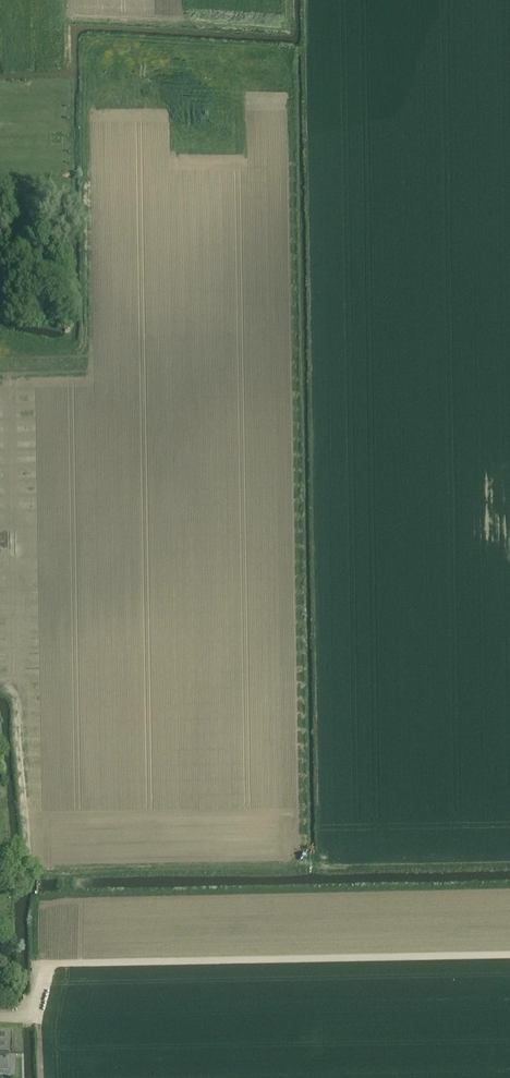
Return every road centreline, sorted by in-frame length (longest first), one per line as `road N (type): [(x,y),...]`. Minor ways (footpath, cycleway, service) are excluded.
road 1 (track): [(31,1017),(45,963),(509,955)]

